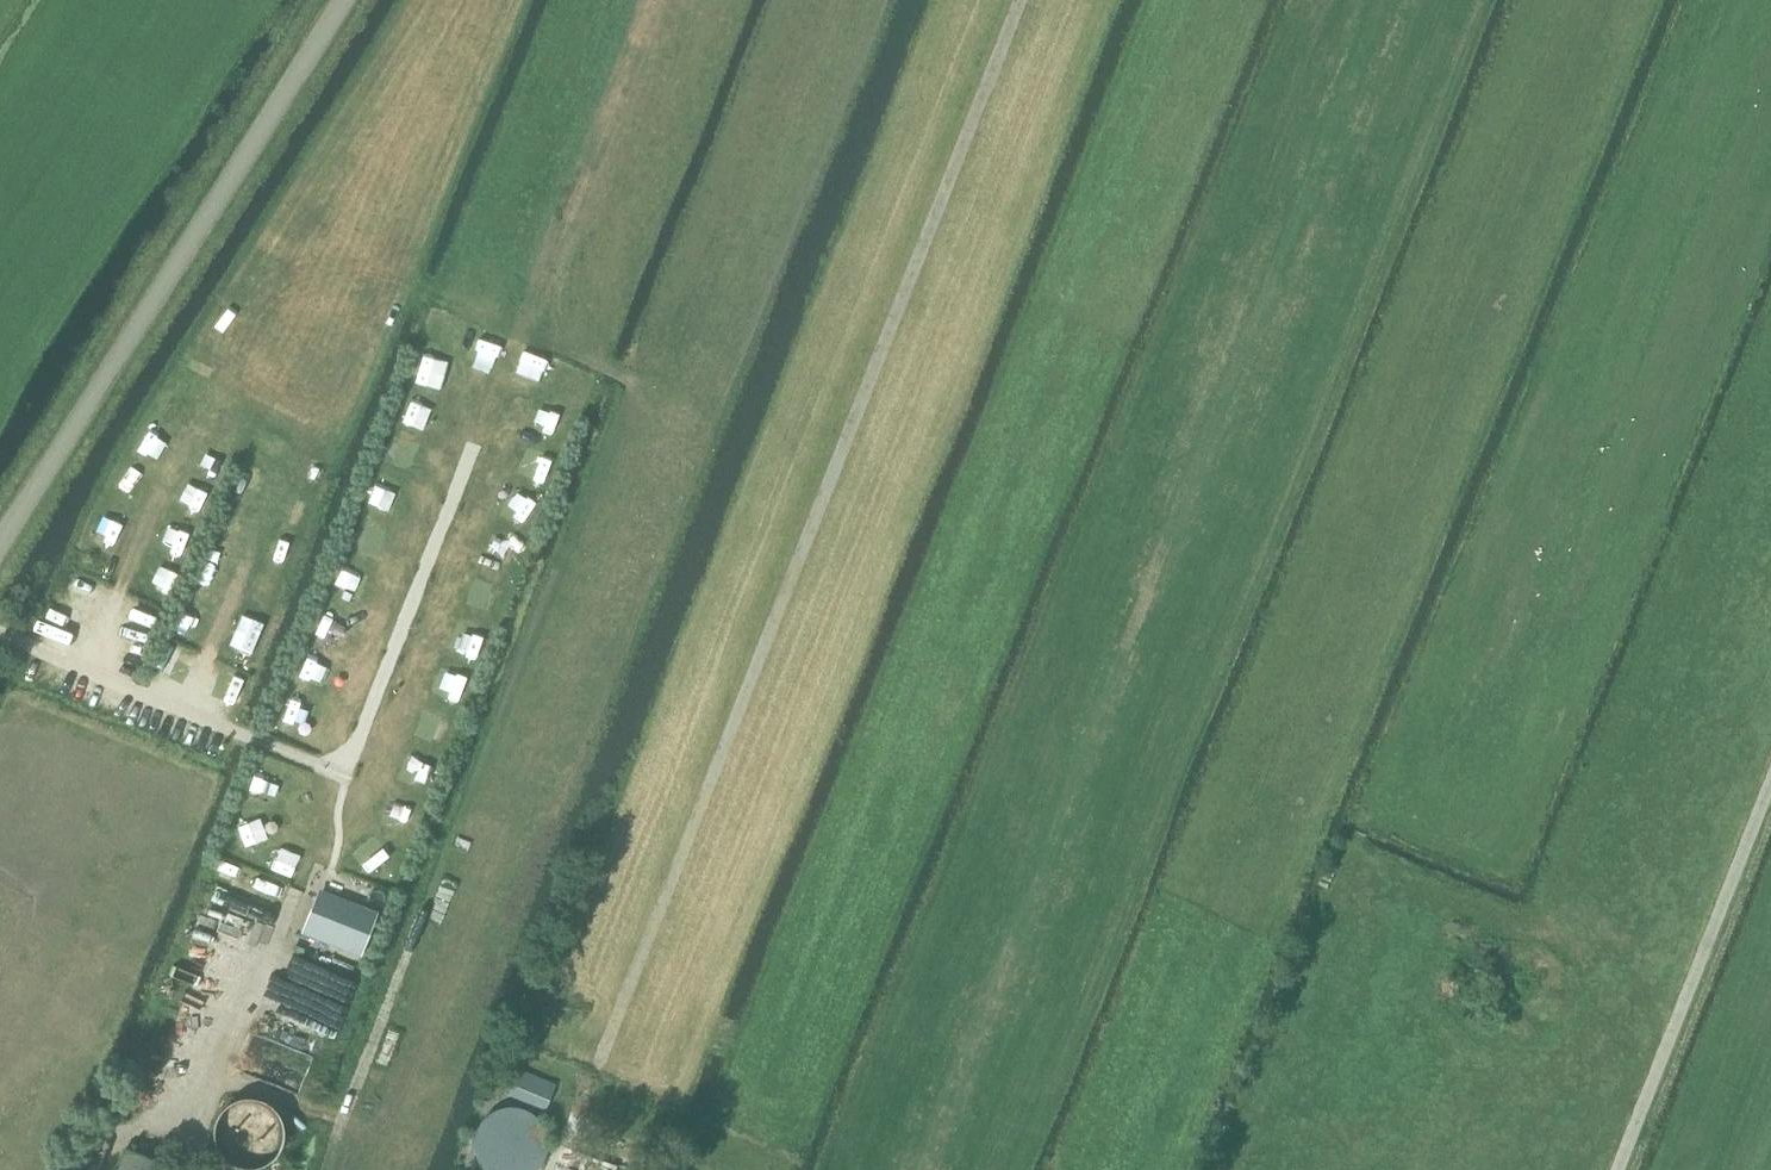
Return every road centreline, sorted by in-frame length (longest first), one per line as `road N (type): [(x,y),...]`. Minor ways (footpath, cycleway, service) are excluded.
road 1 (track): [(563,1169),(1021,0)]
road 2 (unclassified): [(0,540),(345,0)]
road 3 (track): [(493,396),(311,857)]
road 4 (track): [(1770,780),(1617,1169)]

